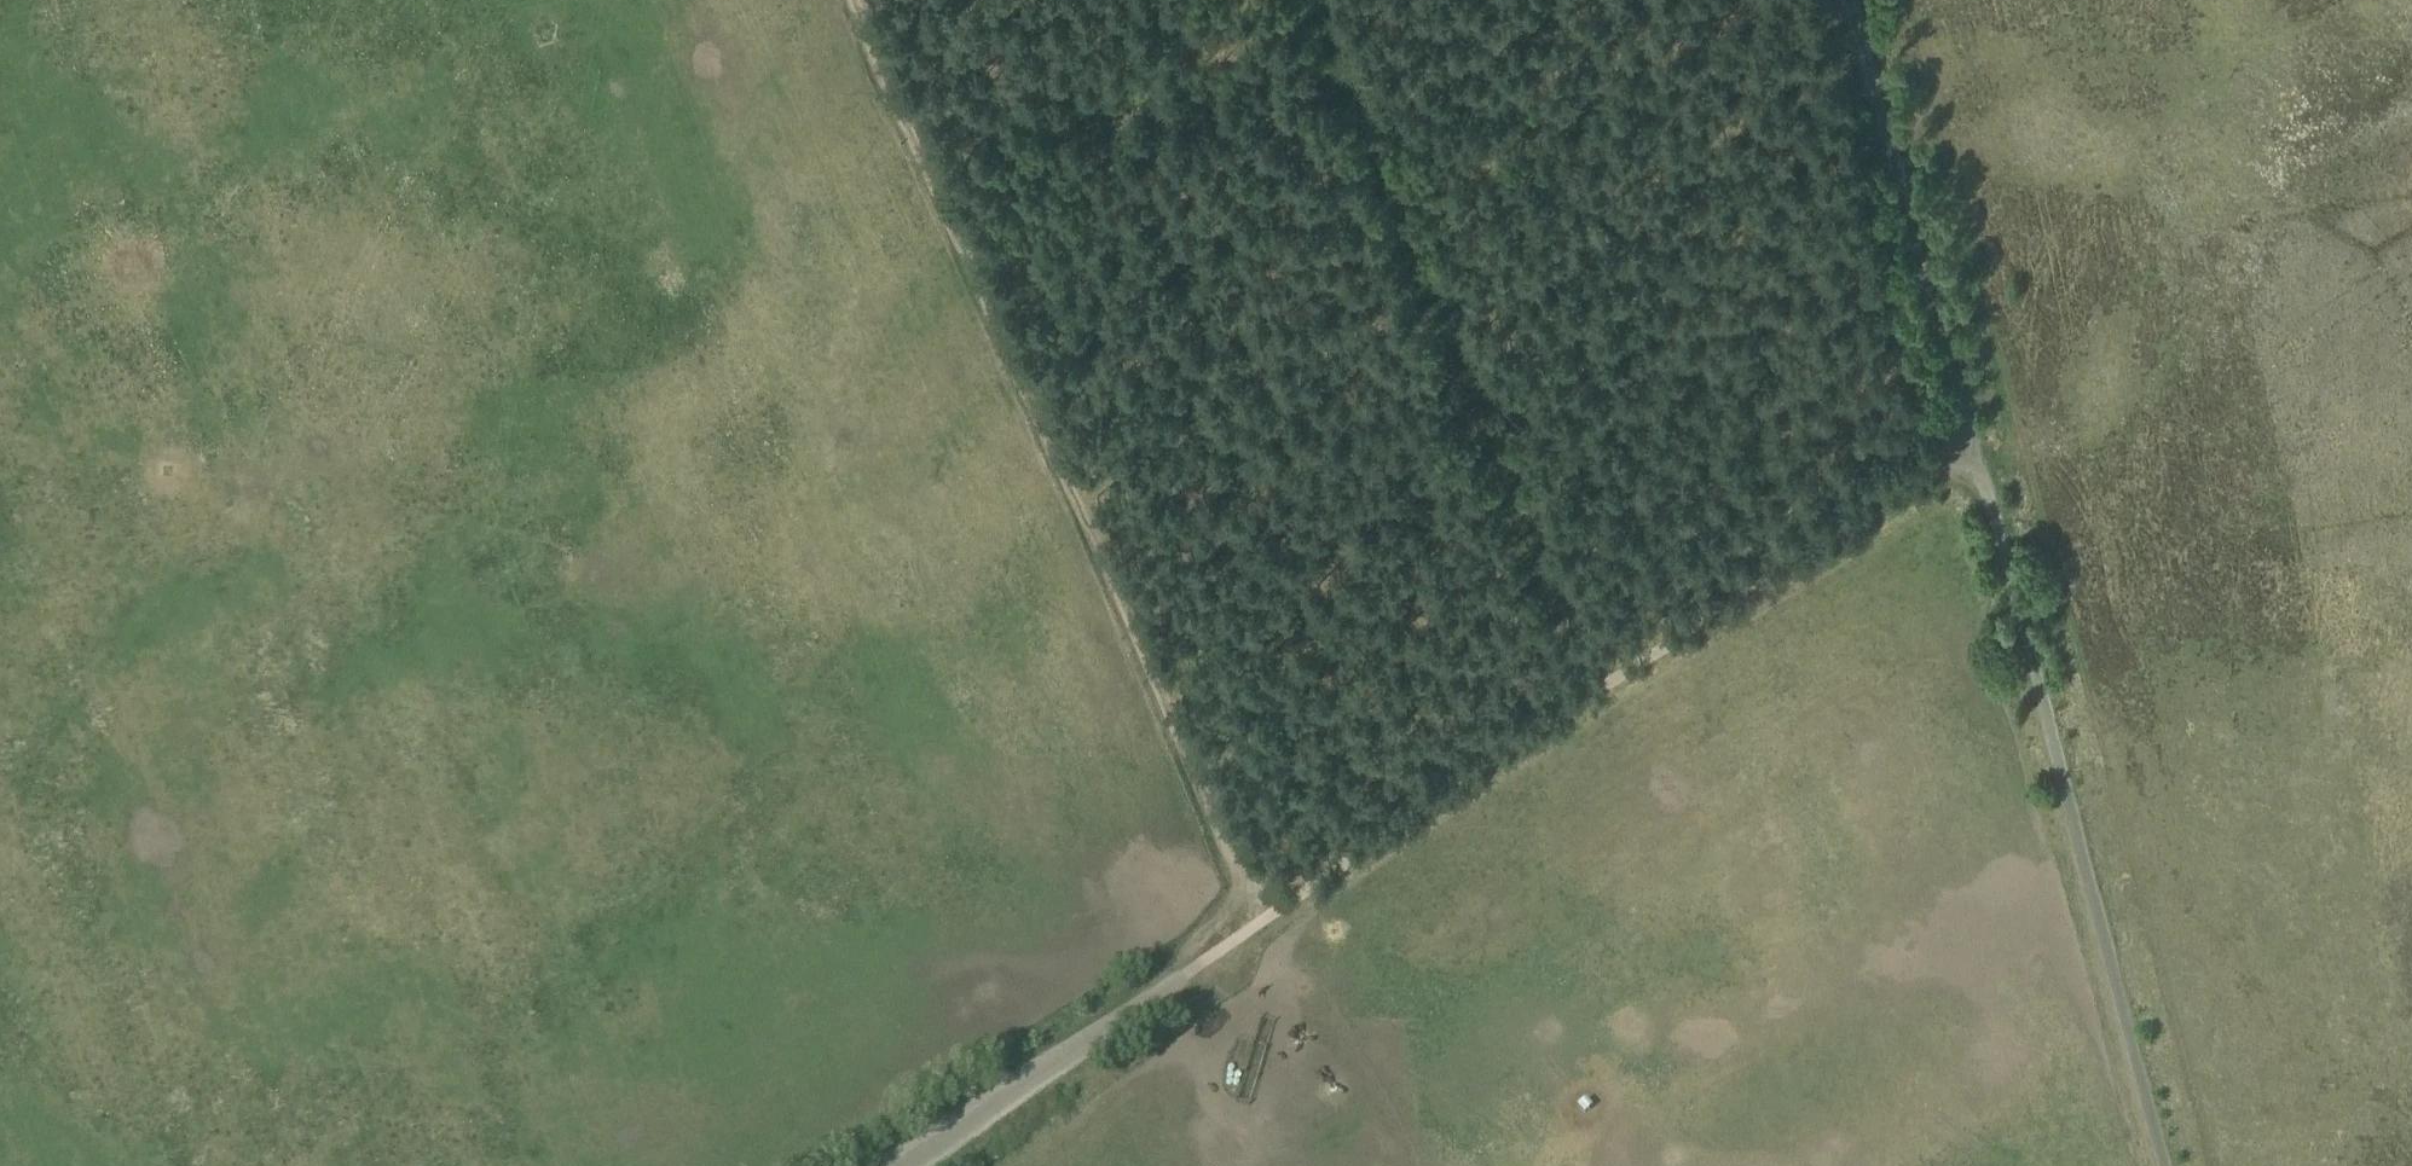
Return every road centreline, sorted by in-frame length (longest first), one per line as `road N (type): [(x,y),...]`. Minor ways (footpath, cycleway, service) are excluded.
road 1 (track): [(1262,919),(852,0)]
road 2 (track): [(1852,0),(1976,444)]
road 3 (unclassified): [(902,1165),(1198,963)]

